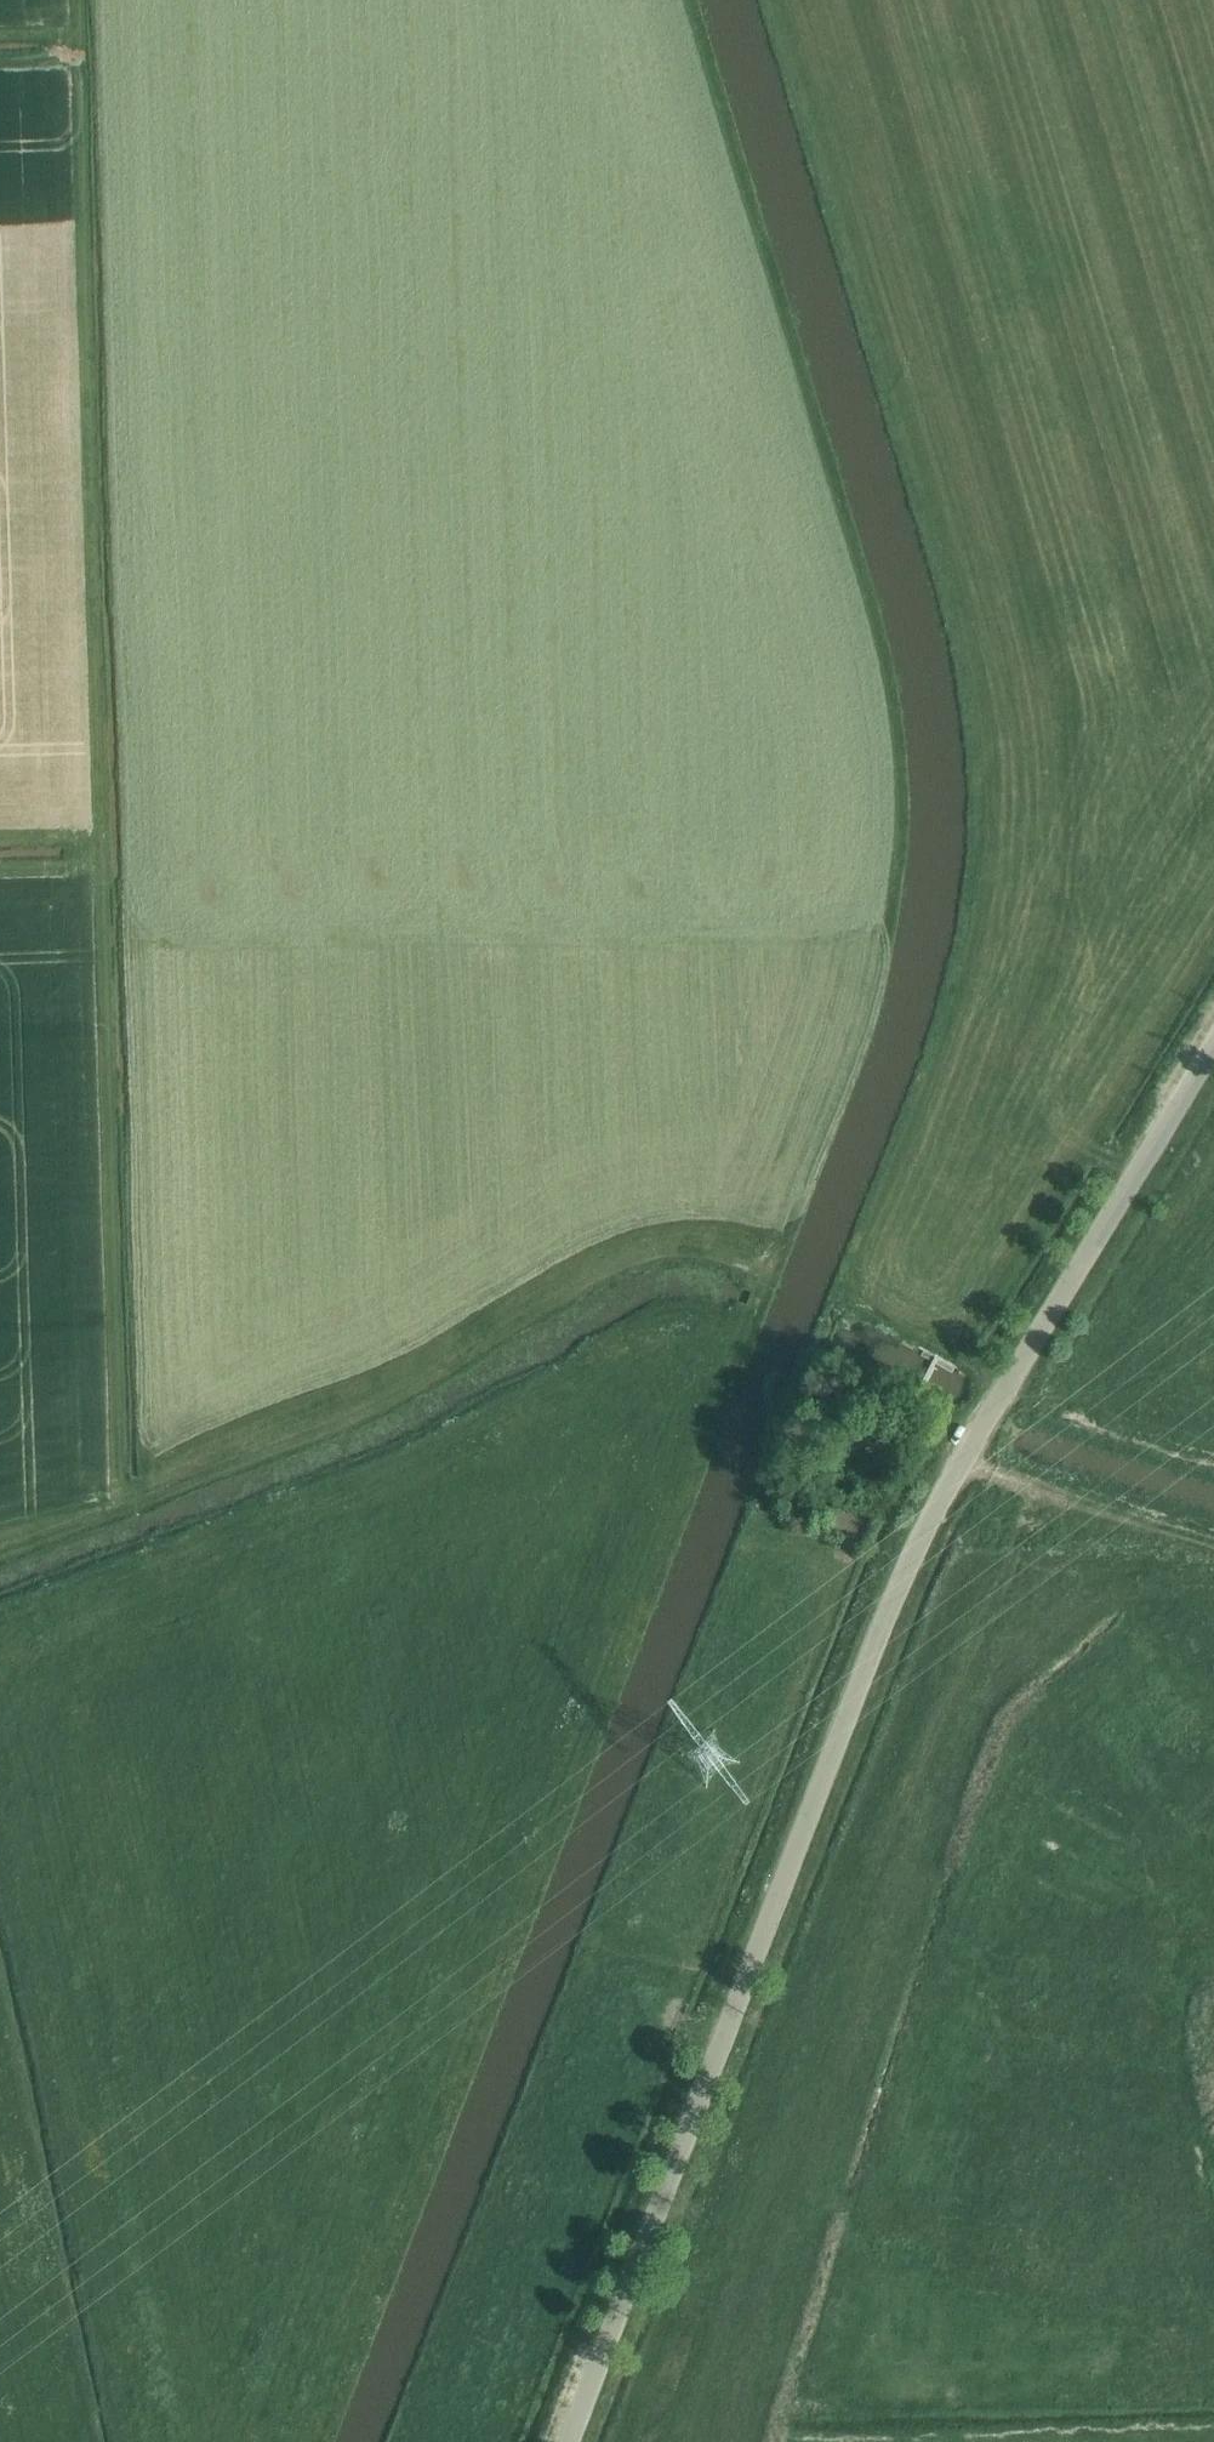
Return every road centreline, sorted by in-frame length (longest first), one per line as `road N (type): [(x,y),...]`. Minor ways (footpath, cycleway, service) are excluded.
road 1 (tertiary): [(574,2441),(891,1620),(1020,1370),(1213,1053)]
road 2 (track): [(1020,1370),(1213,1439)]

